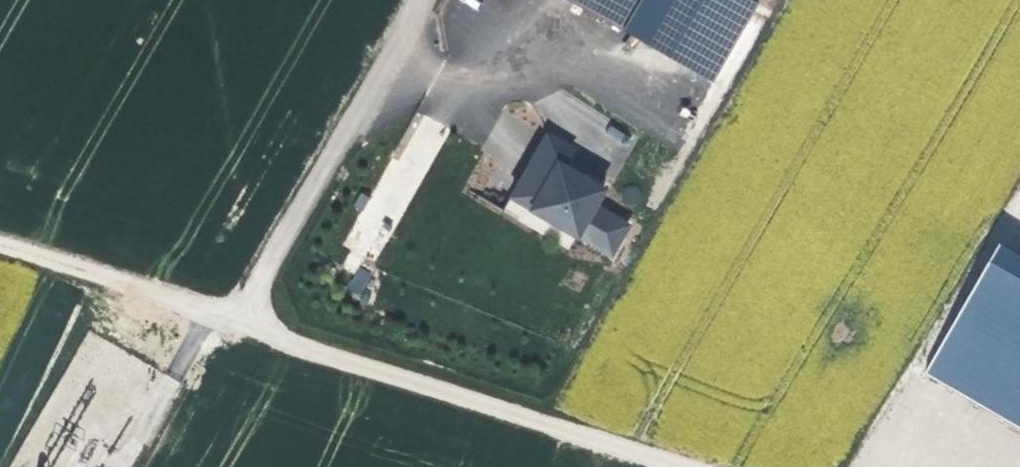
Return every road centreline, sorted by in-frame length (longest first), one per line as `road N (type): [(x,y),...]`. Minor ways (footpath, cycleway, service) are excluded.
road 1 (track): [(690,466),(0,249)]
road 2 (unclassified): [(118,466),(180,360),(228,321),(421,0)]

